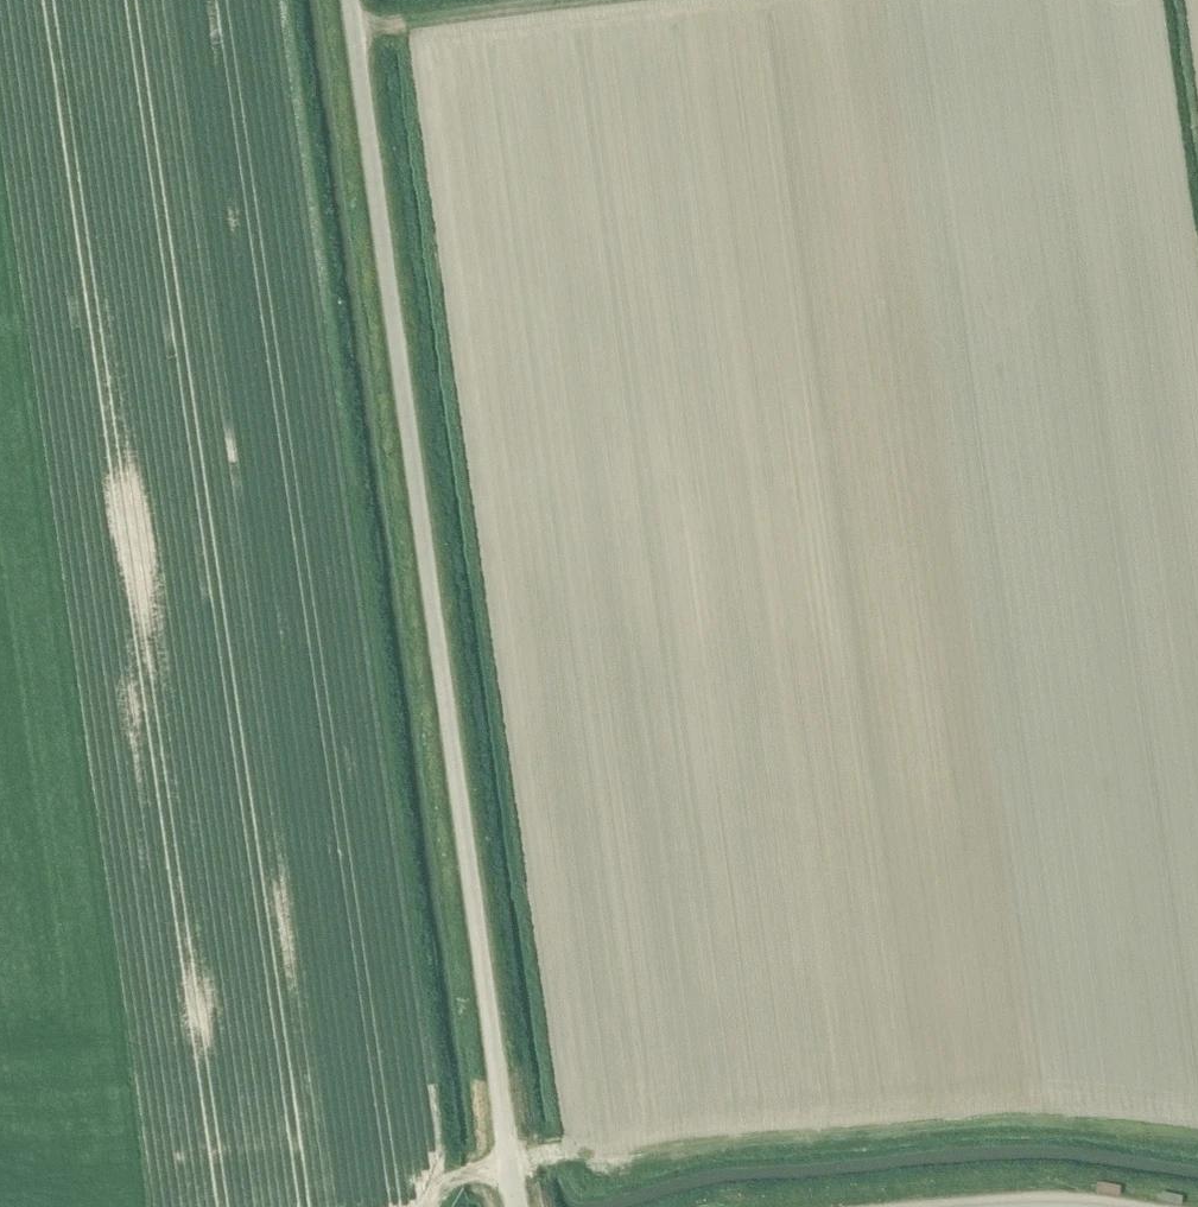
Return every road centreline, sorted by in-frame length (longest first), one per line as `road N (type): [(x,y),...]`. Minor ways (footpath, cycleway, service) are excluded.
road 1 (unclassified): [(519,1206),(346,0)]
road 2 (unclassified): [(937,1206),(1000,1201),(1128,1206)]

